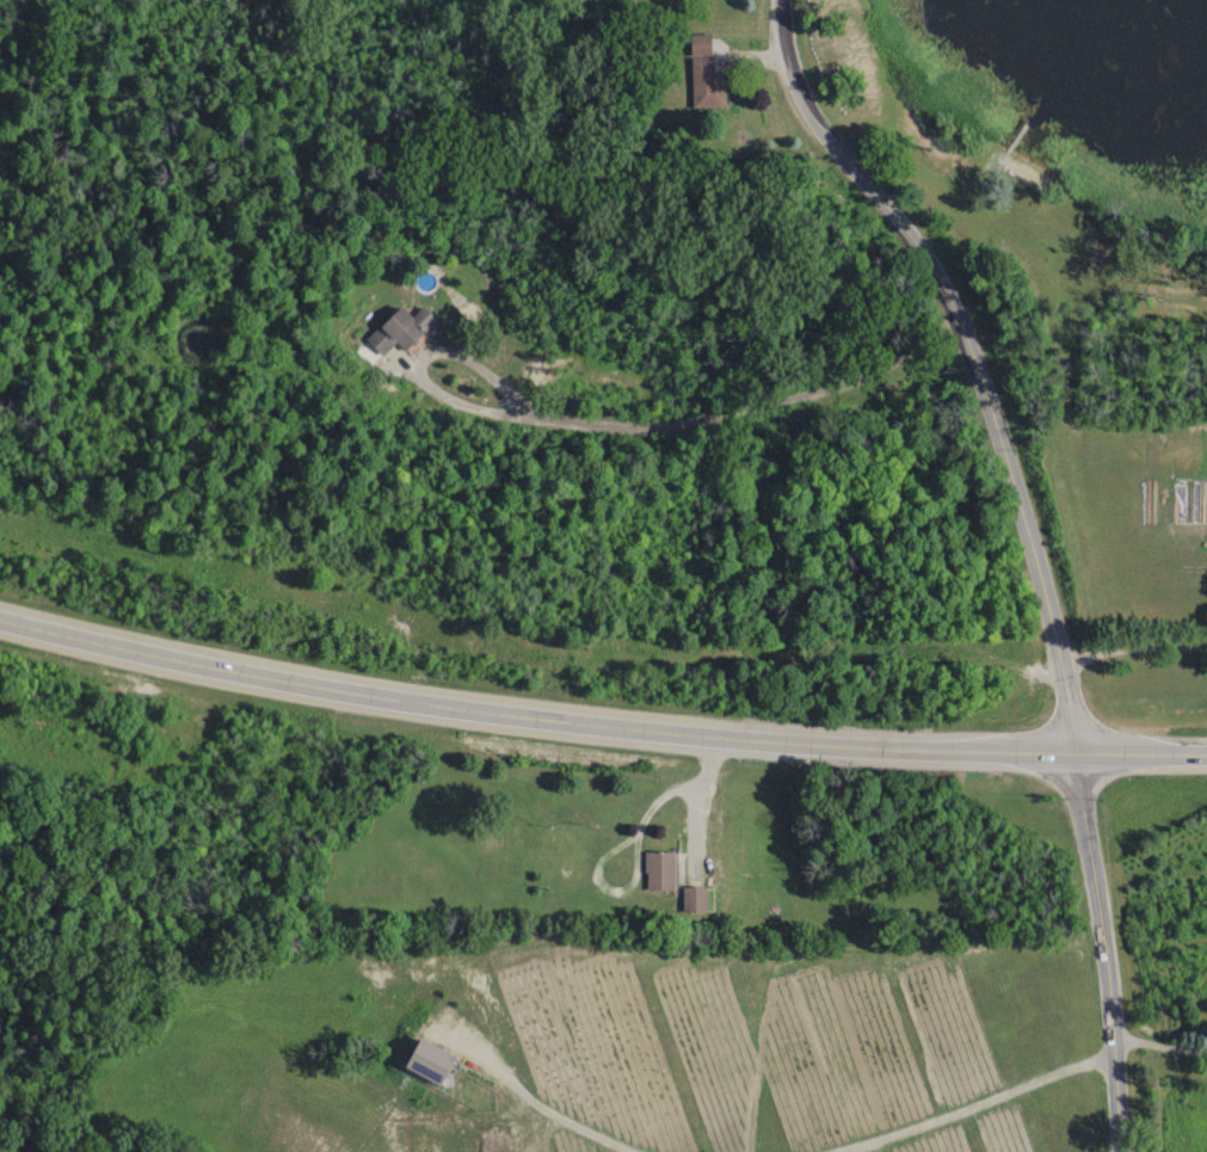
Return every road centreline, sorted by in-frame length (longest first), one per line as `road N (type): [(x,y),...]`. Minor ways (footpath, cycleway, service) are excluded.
road 1 (tertiary): [(1120,1151),(1077,752),(992,399),(941,273),(798,81),(783,0)]
road 2 (primary): [(0,618),(332,688),(686,733),(901,749),(1206,753)]

